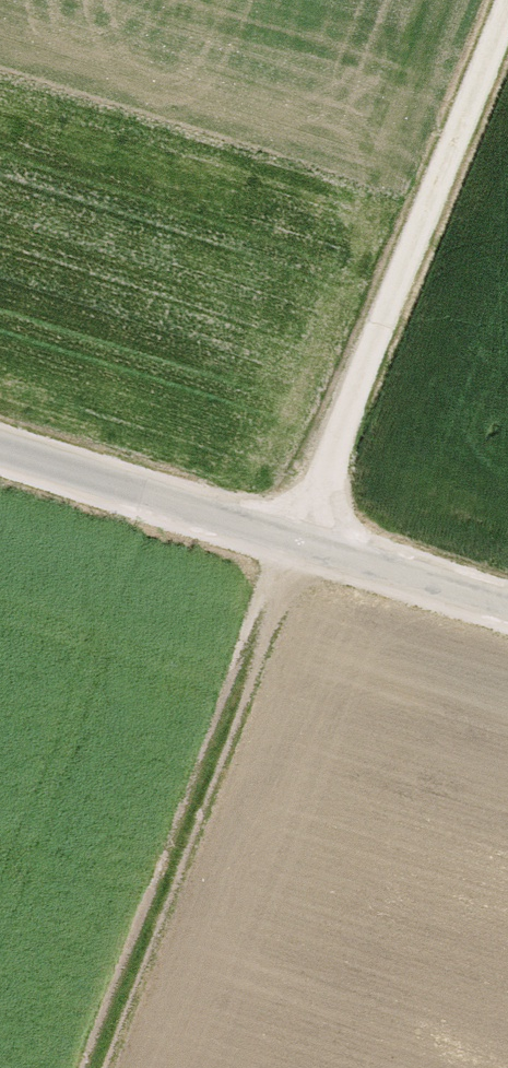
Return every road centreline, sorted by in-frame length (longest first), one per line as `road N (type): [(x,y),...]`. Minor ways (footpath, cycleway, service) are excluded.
road 1 (track): [(507,8),(90,1067)]
road 2 (unclassified): [(0,450),(507,609)]

